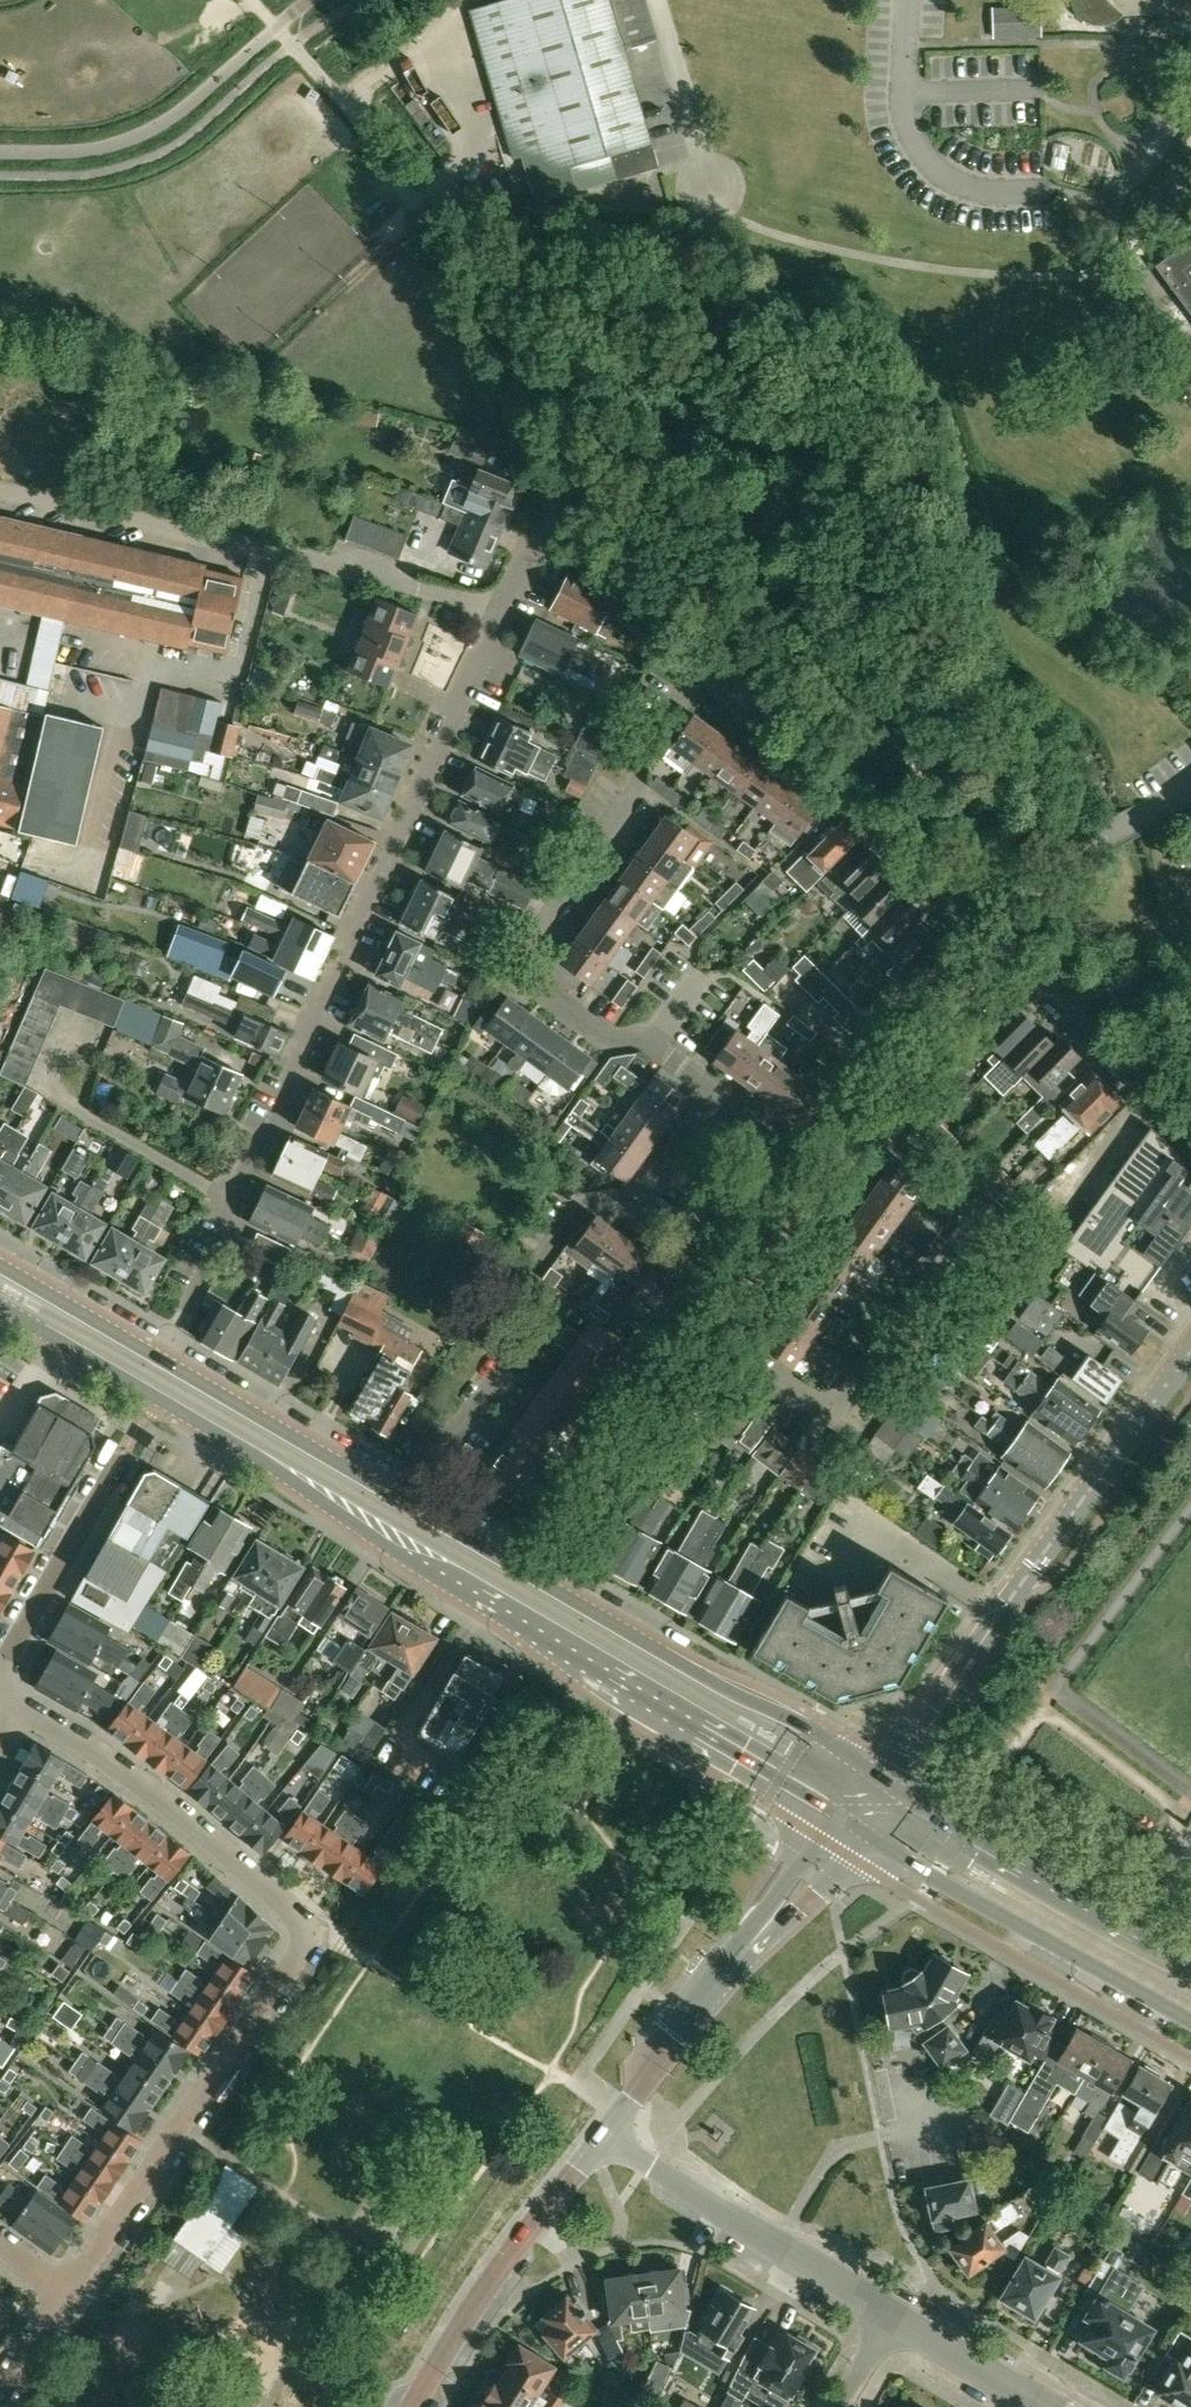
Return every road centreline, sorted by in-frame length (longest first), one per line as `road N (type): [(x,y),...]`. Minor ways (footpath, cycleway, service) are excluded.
road 1 (primary): [(0,1306),(856,1824)]
road 2 (primary): [(885,1785),(160,1354)]
road 3 (residential): [(160,1354),(289,1095),(298,1060),(505,614)]
road 4 (residential): [(76,2297),(309,1930),(217,1849),(20,1708)]
road 5 (unclassified): [(554,510),(473,310),(420,207),(350,108),(276,24)]
road 6 (tertiary): [(885,1785),(1190,1354)]
road 7 (residential): [(428,1474),(550,1305),(525,1287),(570,1213),(589,1206),(627,1210),(716,1098)]
road 8 (residential): [(645,1044),(544,1000),(521,969),(693,646)]
road 9 (residential): [(716,1098),(758,1120),(777,1170),(811,1191),(999,946)]
road 10 (residential): [(999,946),(693,646)]
road 11 (residential): [(591,2126),(856,1824)]
road 12 (primary): [(856,1824),(935,1879),(1190,2016)]
road 13 (residential): [(894,2320),(777,2253),(591,2126)]
road 14 (primary): [(1190,1955),(885,1785)]
road 15 (residential): [(414,2406),(591,2126)]
road 16 (residential): [(273,551),(0,494)]
road 17 (residential): [(1190,1131),(999,946)]
road 18 (residential): [(0,1668),(121,1456)]
road 19 (residential): [(505,614),(273,551)]
road 20 (residential): [(273,551),(237,683),(146,662)]
road 21 (residential): [(146,662),(96,869)]
road 22 (residential): [(693,646),(554,510)]
road 23 (primary): [(160,1354),(0,1263)]
road 24 (residential): [(1039,2406),(894,2320)]
road 25 (unclassified): [(2,2406),(76,2297)]
road 26 (residential): [(645,1044),(685,987),(733,977)]

